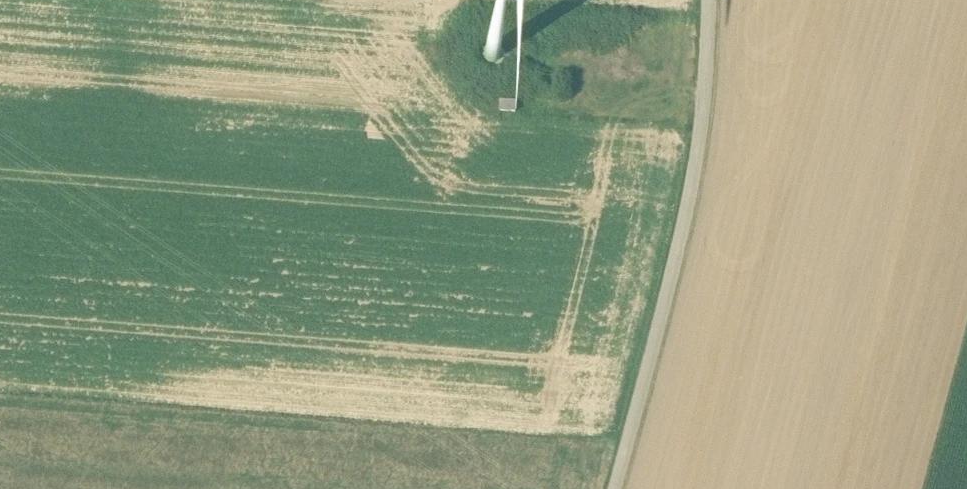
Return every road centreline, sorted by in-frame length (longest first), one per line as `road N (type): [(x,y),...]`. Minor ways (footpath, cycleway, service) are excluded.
road 1 (unclassified): [(710,0),(698,189),(618,488)]

